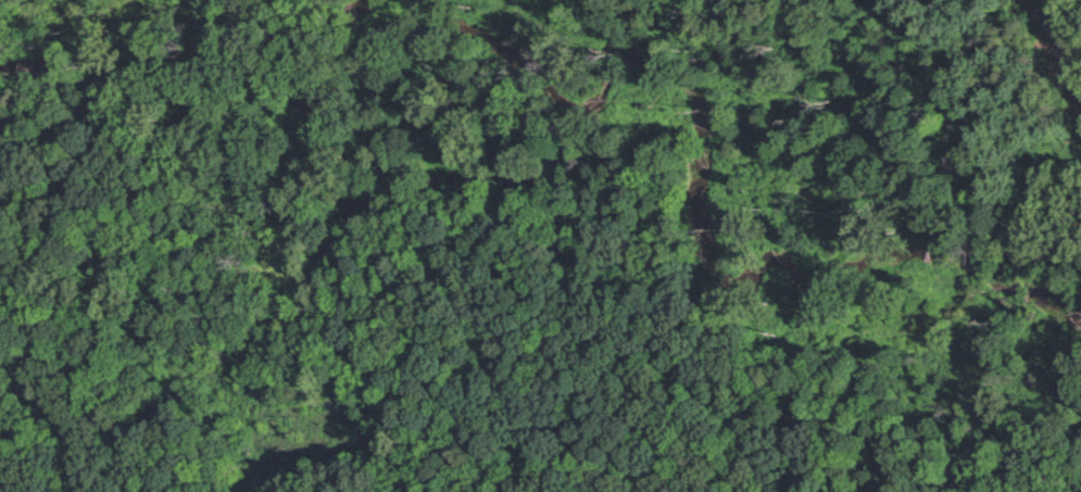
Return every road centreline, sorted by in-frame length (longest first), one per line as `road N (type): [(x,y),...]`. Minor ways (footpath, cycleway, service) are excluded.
road 1 (residential): [(1080,118),(1028,0)]

